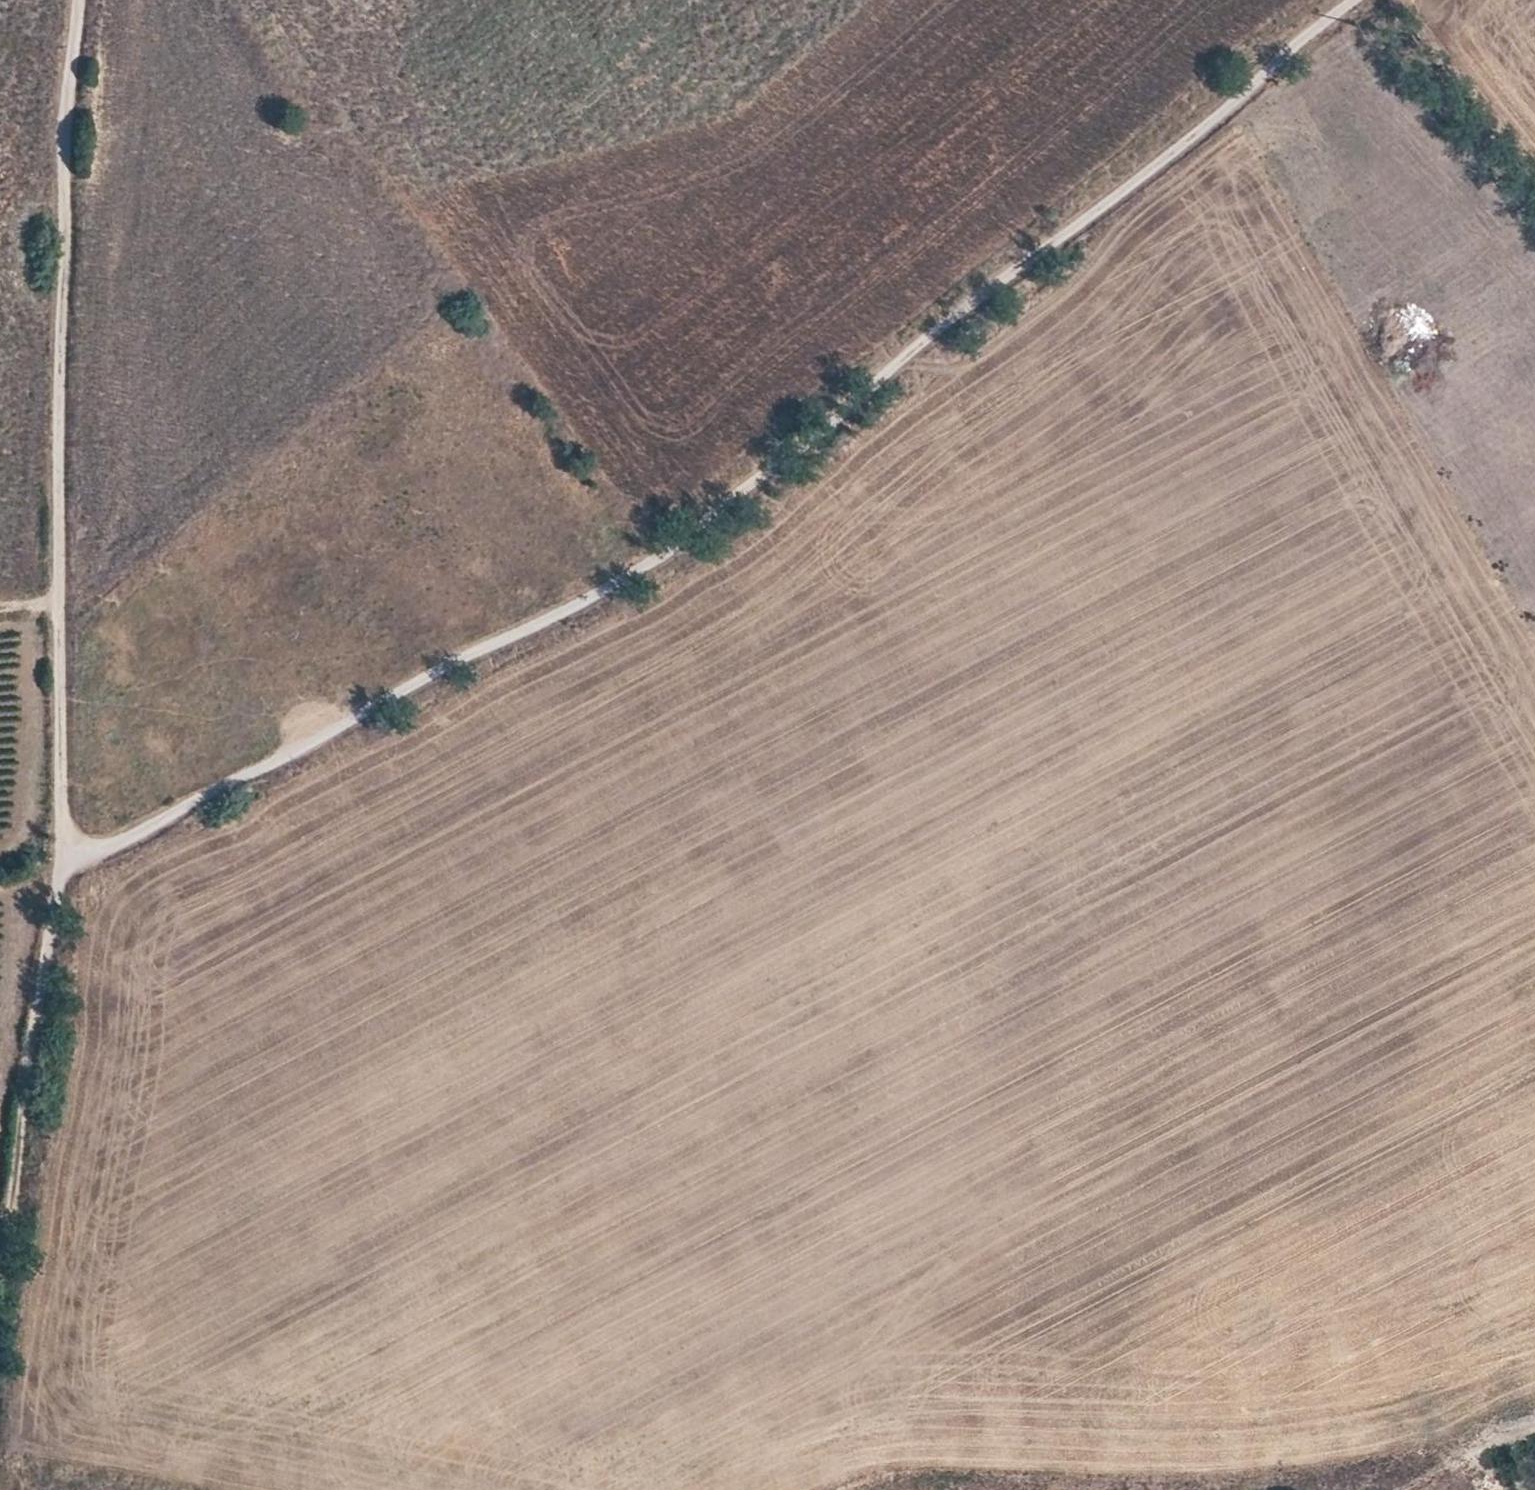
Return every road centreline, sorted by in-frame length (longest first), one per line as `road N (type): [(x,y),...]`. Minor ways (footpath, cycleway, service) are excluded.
road 1 (track): [(66,856),(130,837),(668,553),(1353,0)]
road 2 (track): [(66,856),(64,368),(87,0)]
road 3 (track): [(10,1265),(66,856)]

